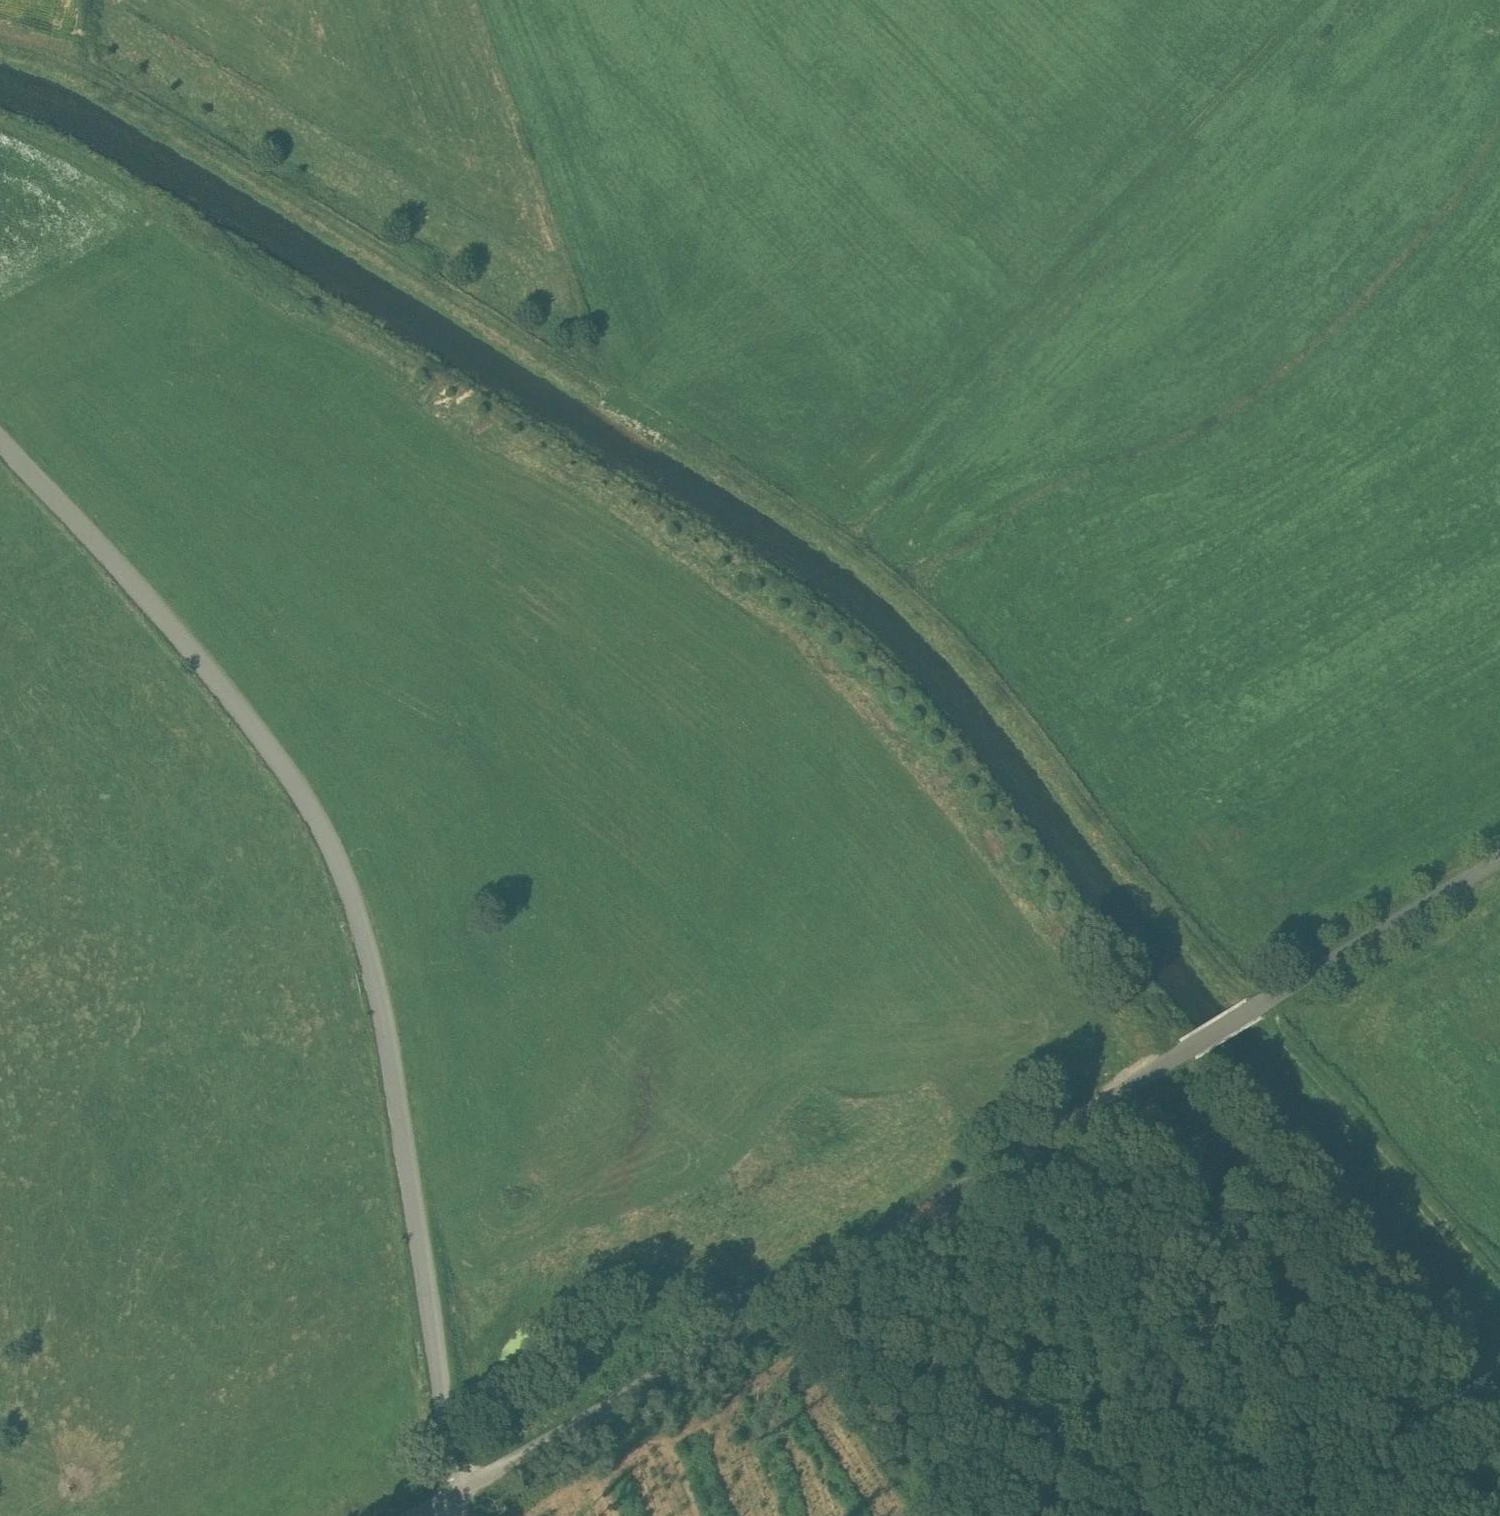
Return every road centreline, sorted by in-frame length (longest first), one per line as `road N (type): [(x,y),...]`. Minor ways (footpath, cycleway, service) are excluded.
road 1 (unclassified): [(455,1494),(1499,859)]
road 2 (unclassified): [(0,454),(184,646),(289,790),(356,904),(386,1043),(455,1494)]

